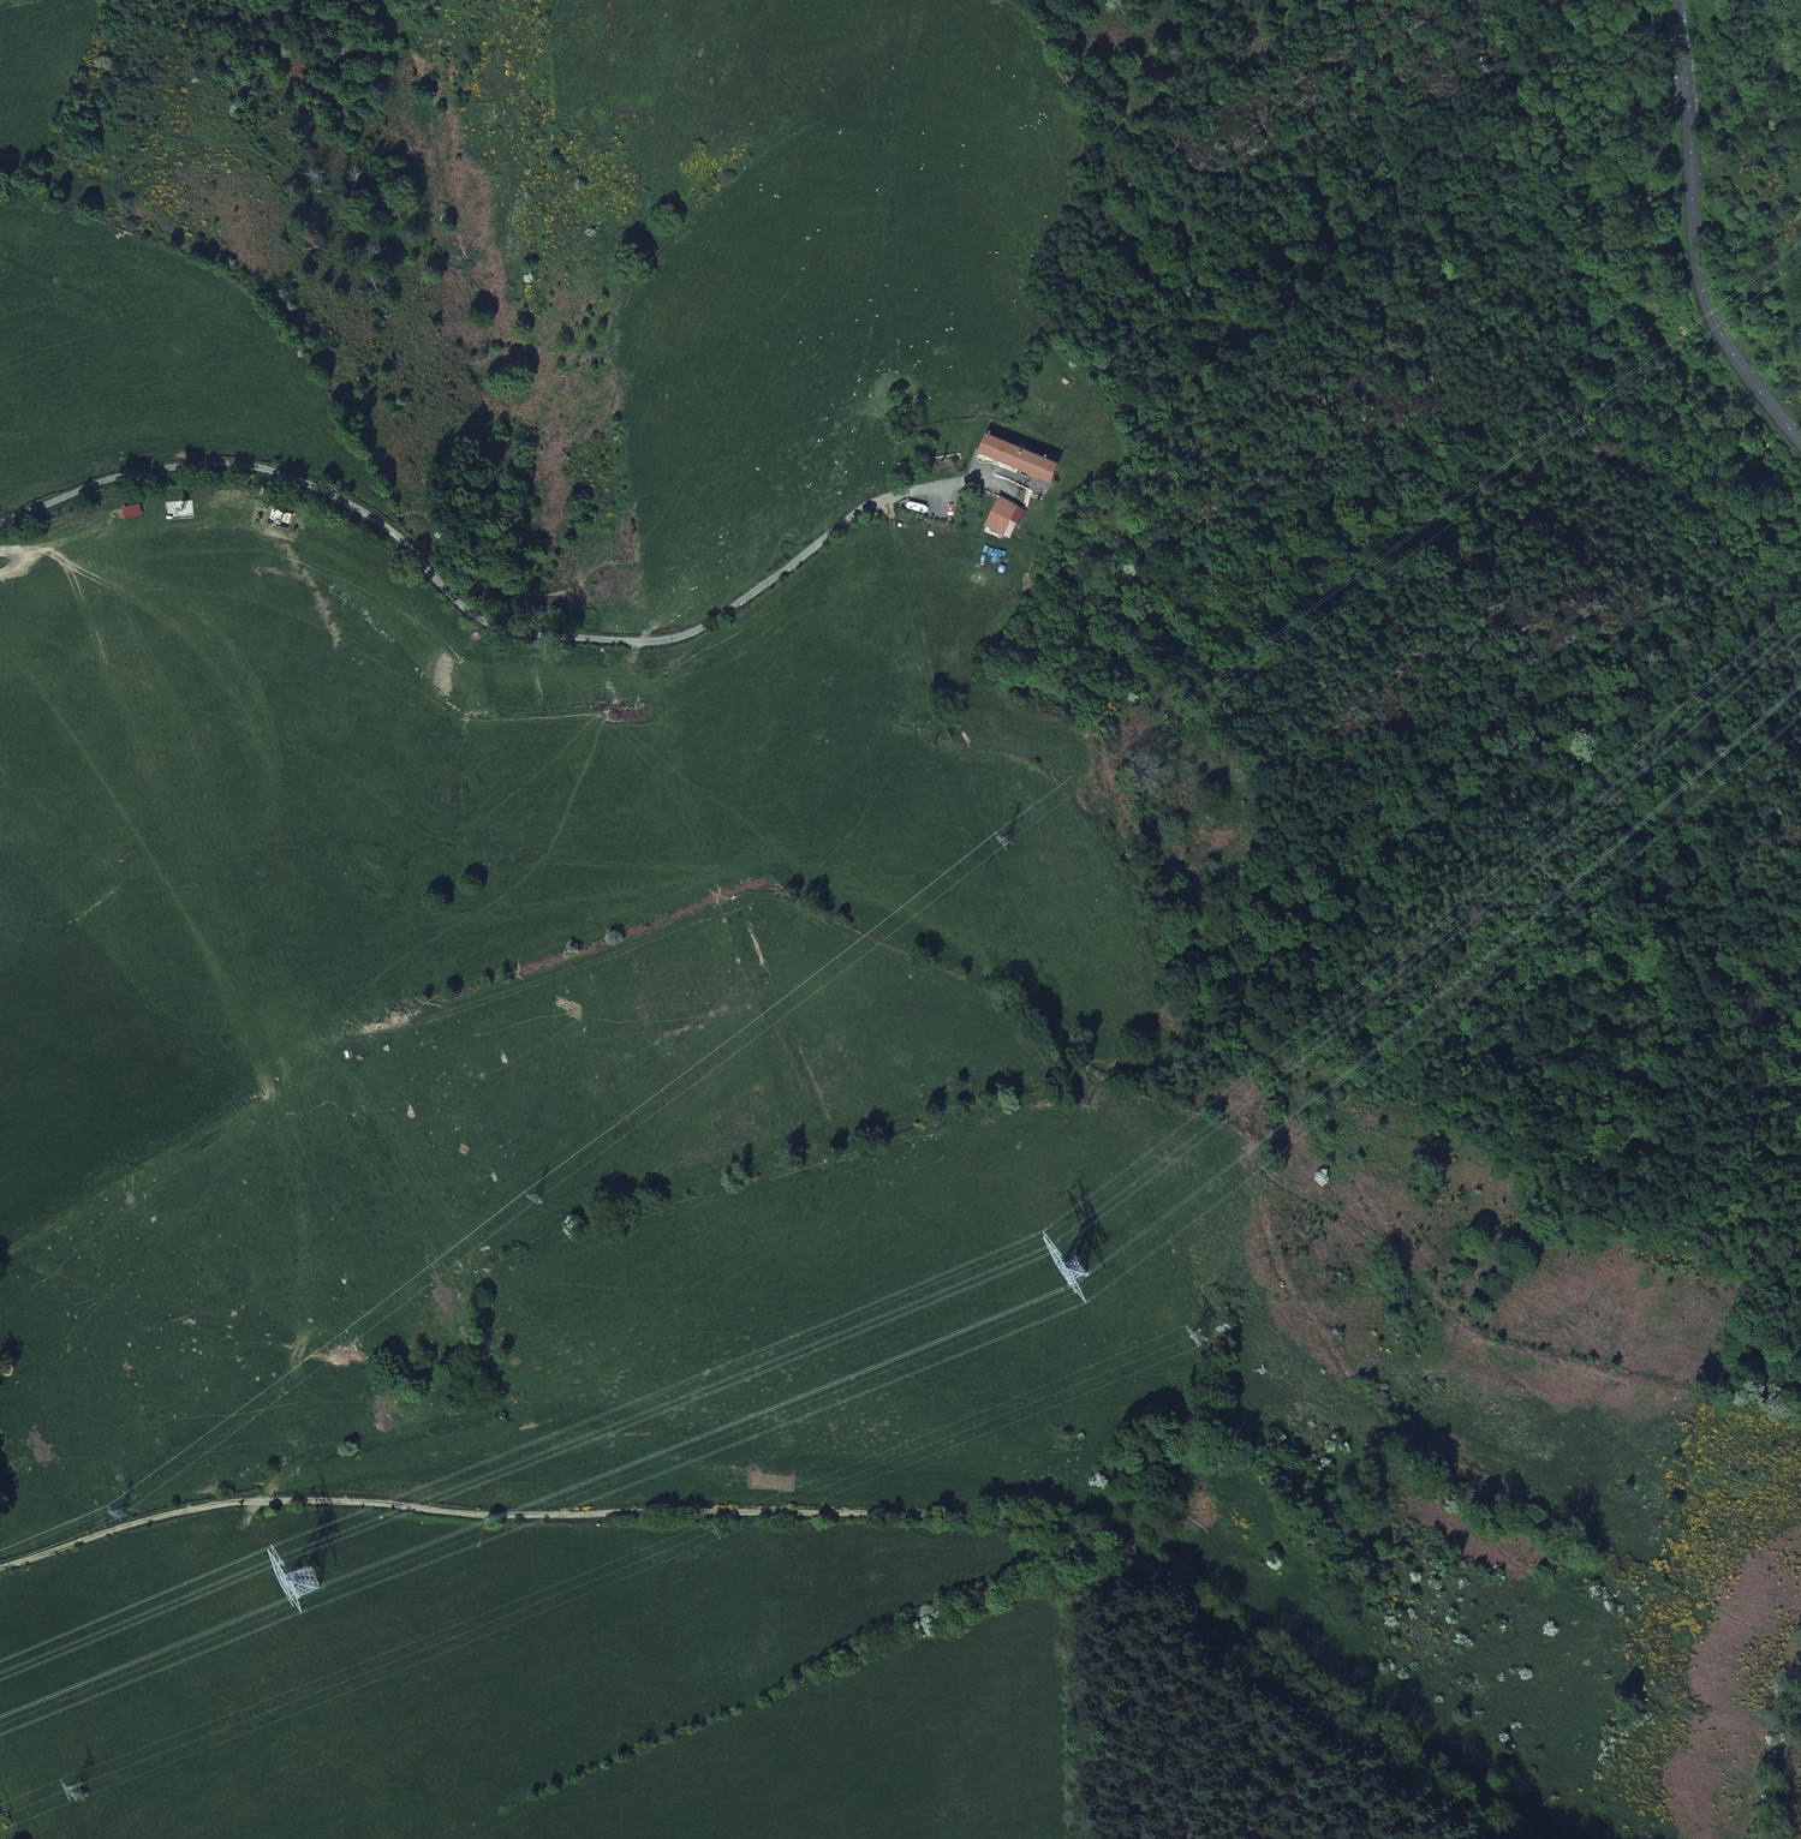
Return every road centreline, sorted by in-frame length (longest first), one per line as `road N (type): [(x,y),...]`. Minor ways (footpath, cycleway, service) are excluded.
road 1 (track): [(0,1567),(139,1523),(252,1501),(541,1516),(964,1515),(1095,1528),(1150,1553),(1376,1742),(1522,1838)]
road 2 (residential): [(0,522),(117,478),(188,465),(264,469),(367,514),(471,613),(502,629),(653,641),(703,627),(867,505),(904,493)]
road 3 (secondary): [(1800,456),(1728,359),(1699,297),(1694,108),(1669,0)]

